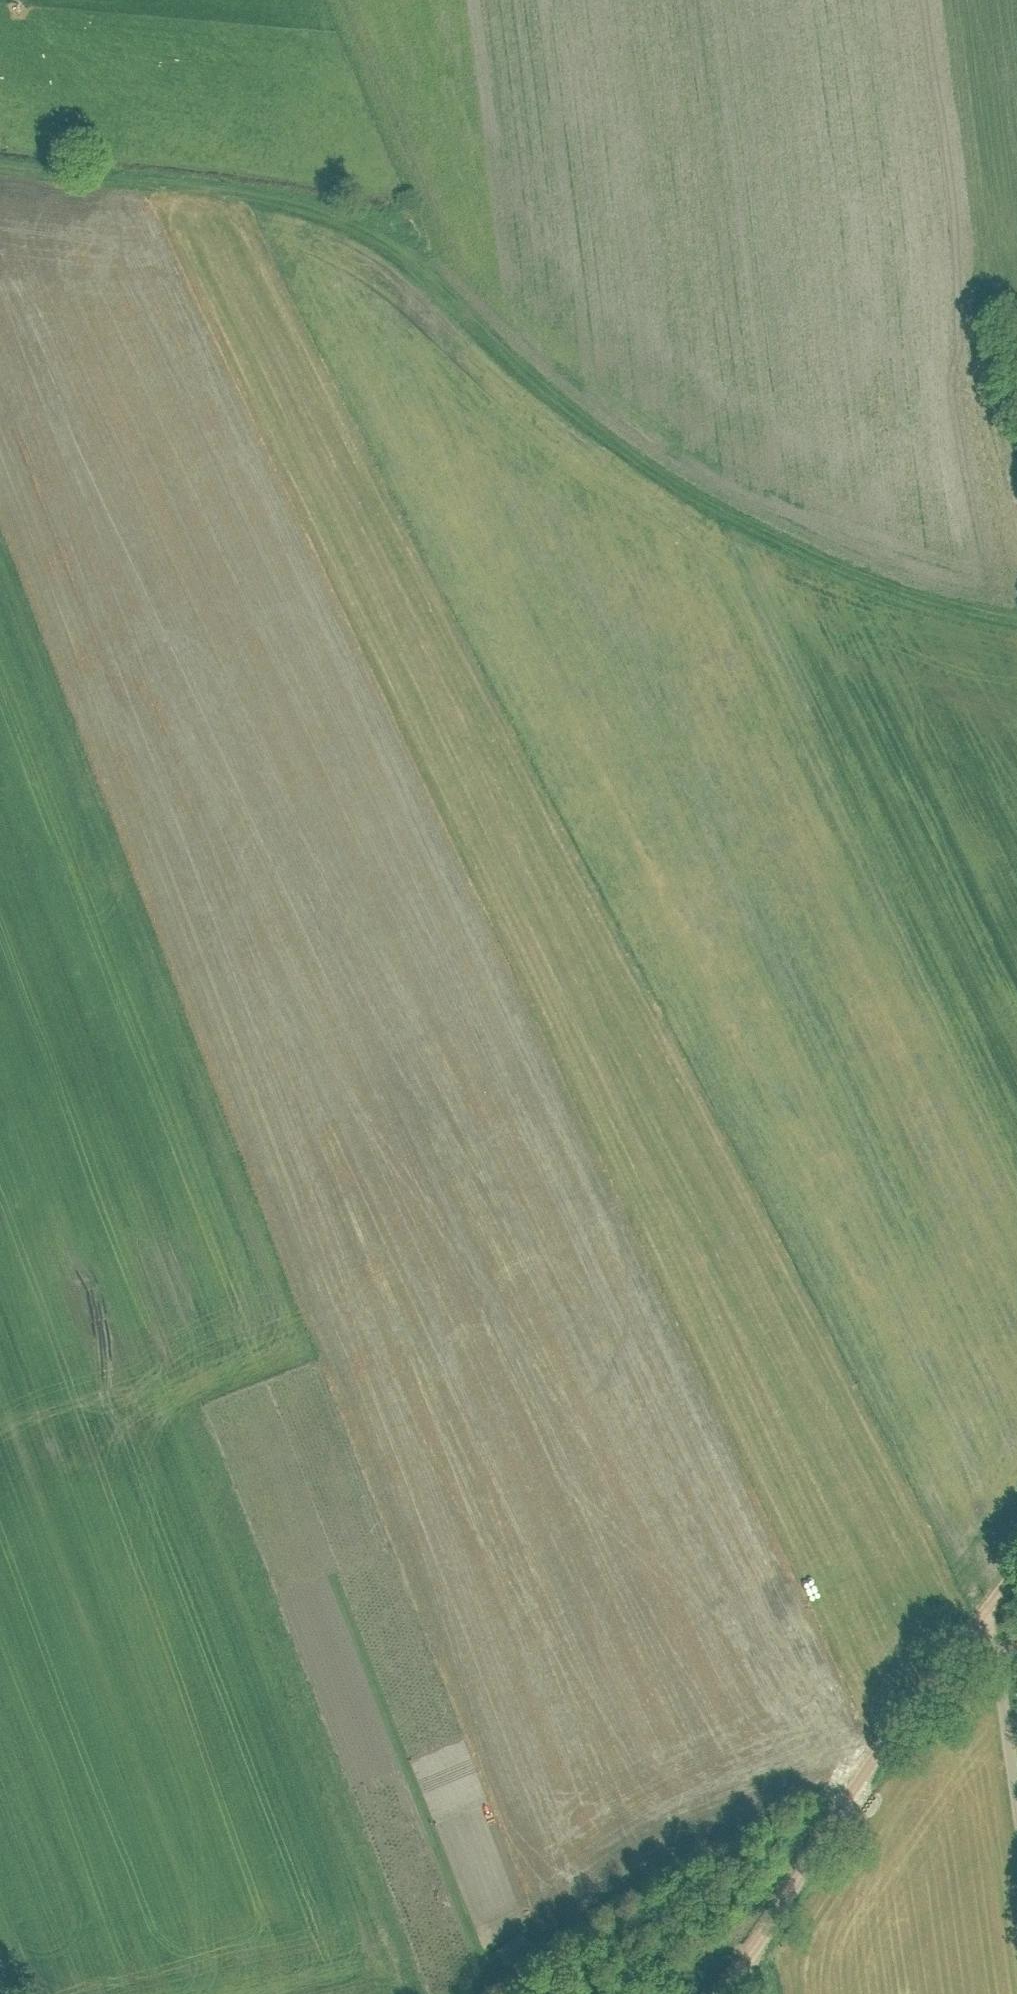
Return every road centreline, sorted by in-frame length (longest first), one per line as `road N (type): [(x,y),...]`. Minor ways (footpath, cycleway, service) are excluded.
road 1 (track): [(0,161),(328,196),(360,206),(390,224),(626,441),(732,520),(864,579),(1016,620)]
road 2 (residential): [(718,1993),(883,1745),(975,1627)]
road 3 (residential): [(1016,1800),(994,1650),(975,1627)]

